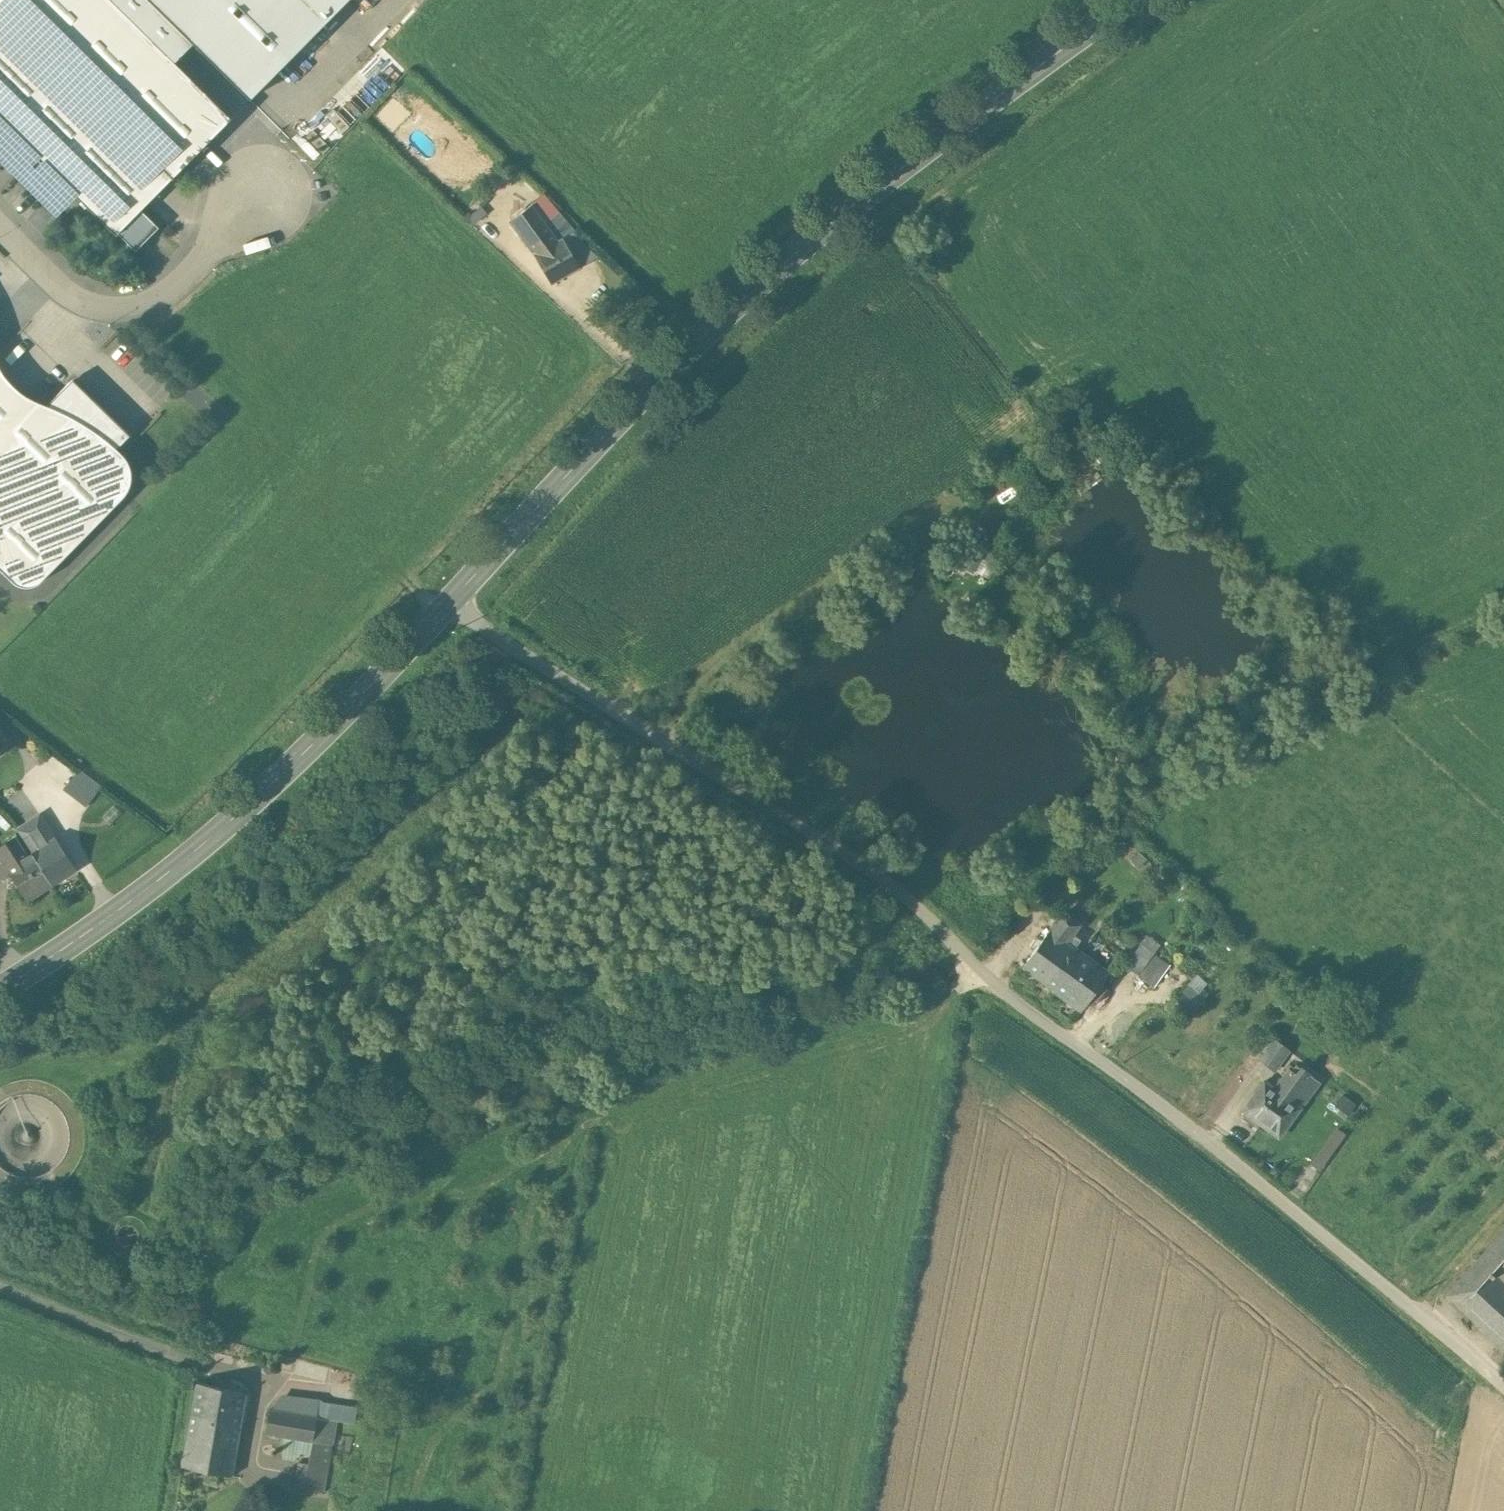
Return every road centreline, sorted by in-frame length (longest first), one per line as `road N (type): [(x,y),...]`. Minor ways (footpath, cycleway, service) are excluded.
road 1 (unclassified): [(457,600),(866,865),(982,967),(1219,1142),(1503,1385)]
road 2 (secondary): [(457,600),(735,307),(887,177),(1129,0)]
road 3 (secondary): [(0,987),(237,818),(457,600)]
road 4 (track): [(0,1290),(254,1379),(263,1397),(245,1458)]
road 5 (residential): [(0,221),(74,296),(114,303),(175,276),(259,181)]
road 6 (track): [(1414,1308),(1503,1210)]

